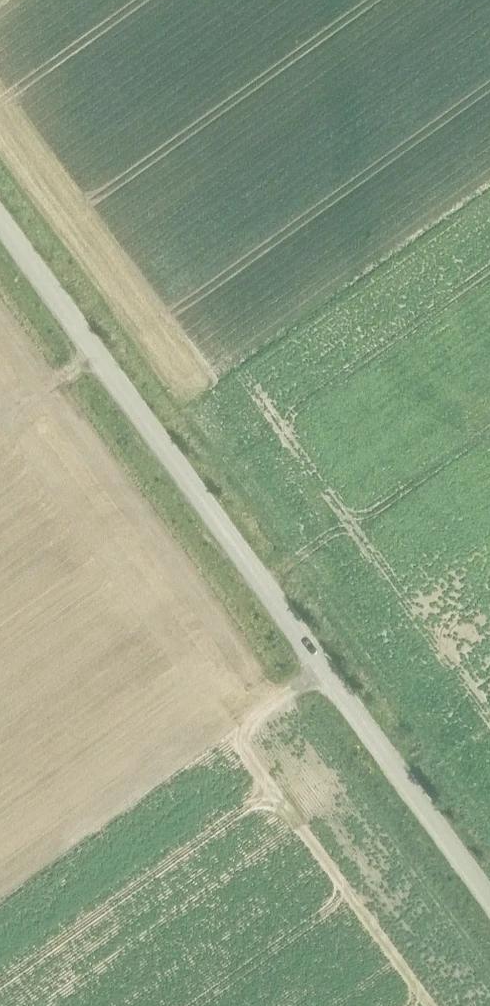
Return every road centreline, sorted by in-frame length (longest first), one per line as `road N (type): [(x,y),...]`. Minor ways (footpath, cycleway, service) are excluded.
road 1 (tertiary): [(489,897),(0,219)]

